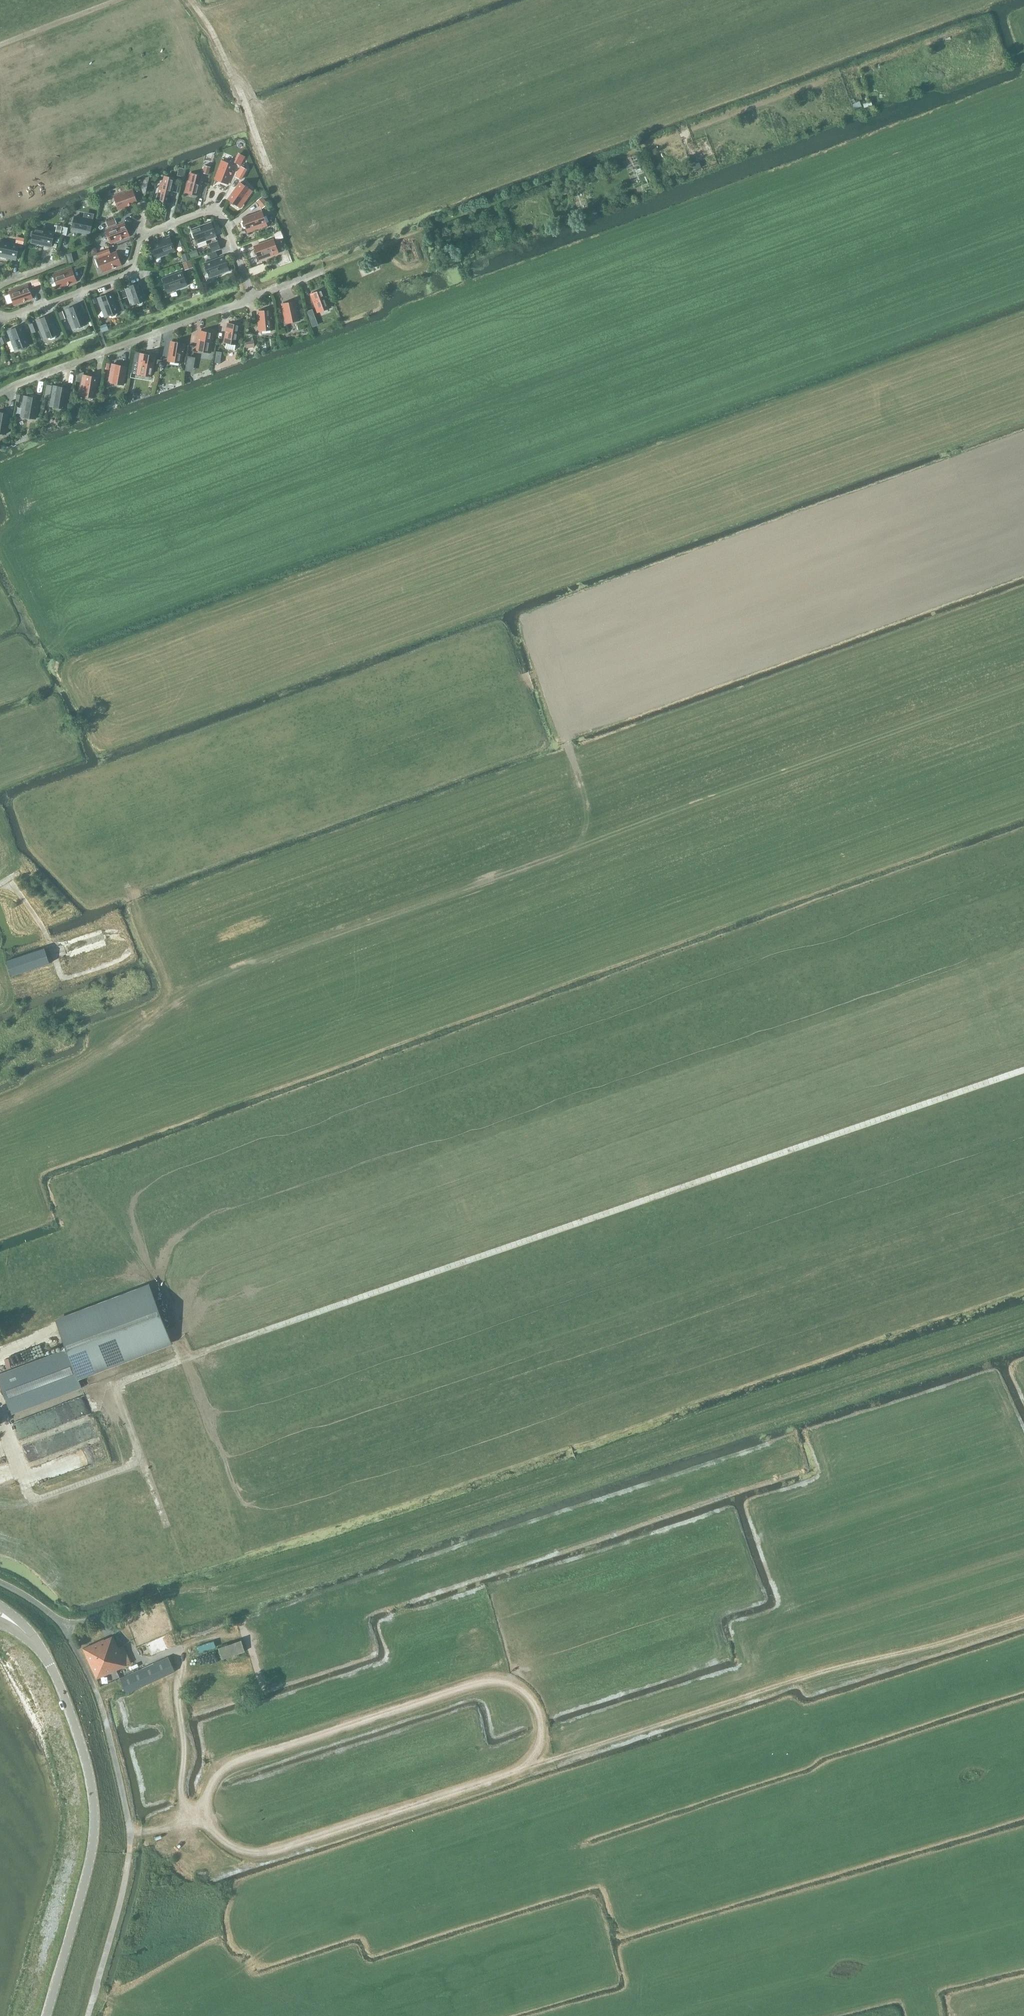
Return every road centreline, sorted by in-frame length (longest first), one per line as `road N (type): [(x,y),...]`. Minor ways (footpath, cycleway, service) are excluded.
road 1 (track): [(1023,1070),(115,1386),(141,1459),(31,1501),(0,1408)]
road 2 (track): [(1023,105),(14,488),(23,512),(0,534)]
road 3 (track): [(574,847),(206,984),(0,1109)]
road 4 (track): [(565,733),(590,814),(574,847),(1023,684)]
road 5 (track): [(1023,1617),(800,1675),(525,1765)]
road 6 (tertiary): [(25,1632),(63,1689),(95,1810),(89,1869),(46,2015)]
road 7 (track): [(87,2015),(130,1833)]
road 8 (track): [(182,1648),(187,1825)]
road 9 (track): [(0,536),(69,663)]

